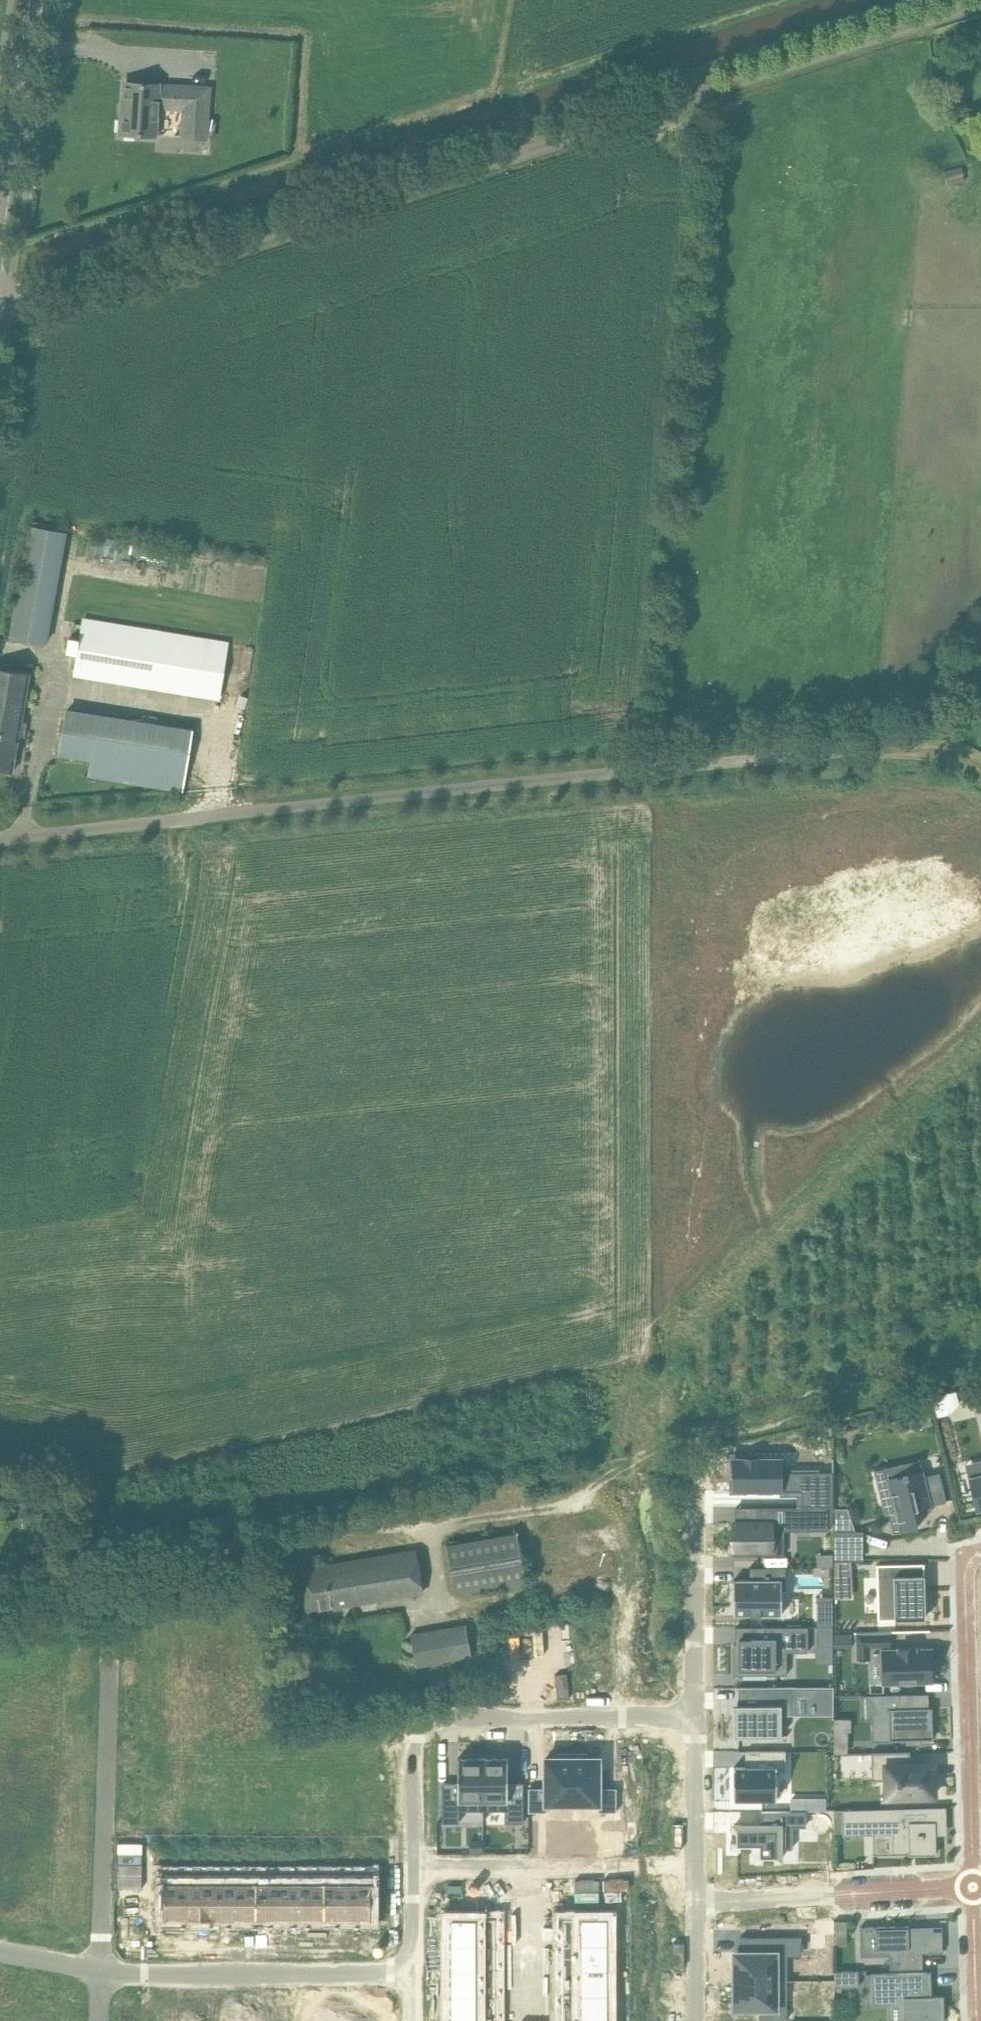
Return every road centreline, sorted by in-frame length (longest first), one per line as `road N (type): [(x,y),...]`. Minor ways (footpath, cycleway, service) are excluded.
road 1 (unclassified): [(0,307),(48,307),(950,0)]
road 2 (unclassified): [(0,837),(881,743)]
road 3 (residential): [(694,1715),(436,1715),(419,1723),(413,1869)]
road 4 (residential): [(974,1887),(965,1556),(980,1553)]
road 5 (residential): [(414,1974),(102,1973)]
road 6 (residential): [(102,1973),(109,1664)]
road 7 (residential): [(695,1905),(974,1887)]
road 8 (residential): [(694,1471),(694,1715)]
road 9 (tertiary): [(0,218),(39,0)]
road 10 (residential): [(413,1869),(622,1867)]
road 11 (residential): [(694,1715),(695,1905)]
road 12 (residential): [(977,2020),(974,1887)]

